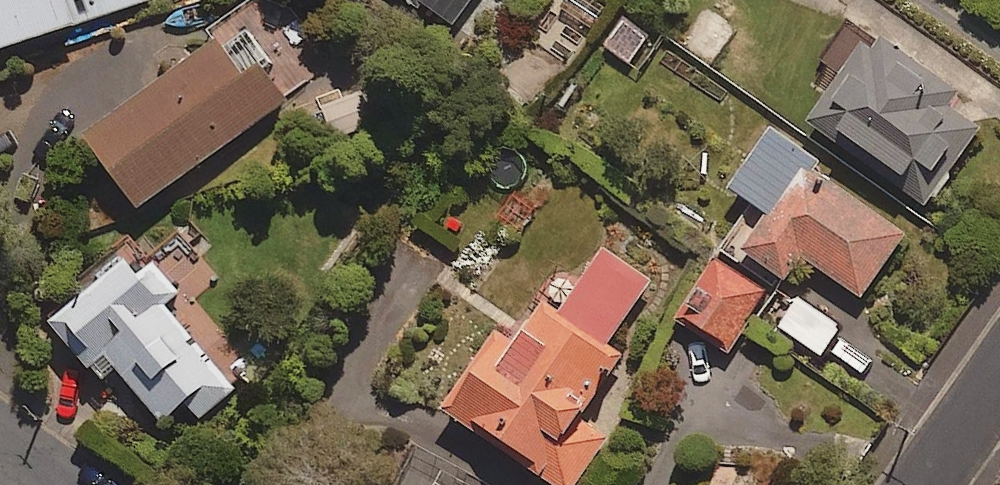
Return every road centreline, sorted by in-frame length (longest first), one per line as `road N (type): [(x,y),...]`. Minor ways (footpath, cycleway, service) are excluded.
road 1 (residential): [(927,484),(999,384)]

